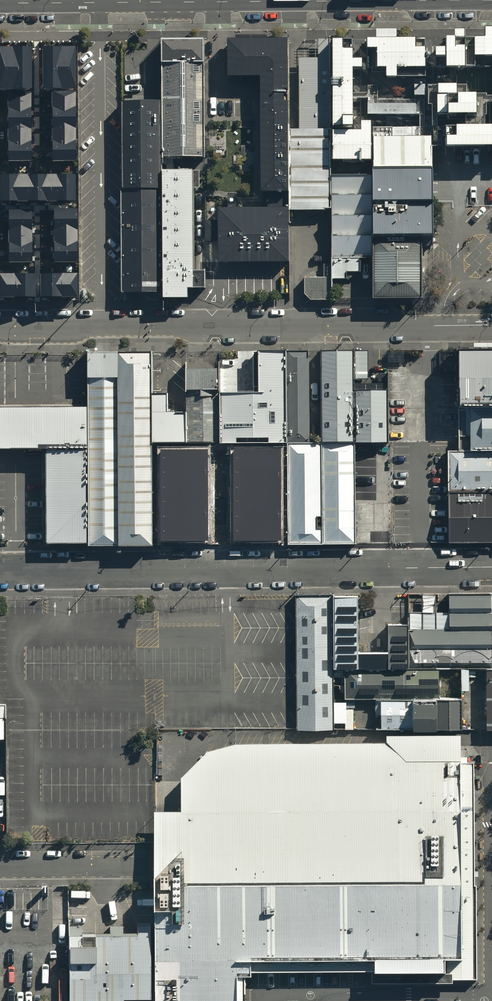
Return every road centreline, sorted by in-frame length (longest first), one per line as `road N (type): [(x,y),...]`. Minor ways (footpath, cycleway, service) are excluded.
road 1 (unclassified): [(0,327),(491,325)]
road 2 (unclassified): [(0,566),(491,567)]
road 3 (secondary): [(489,0),(0,3)]
road 4 (unclassified): [(152,864),(0,865)]

